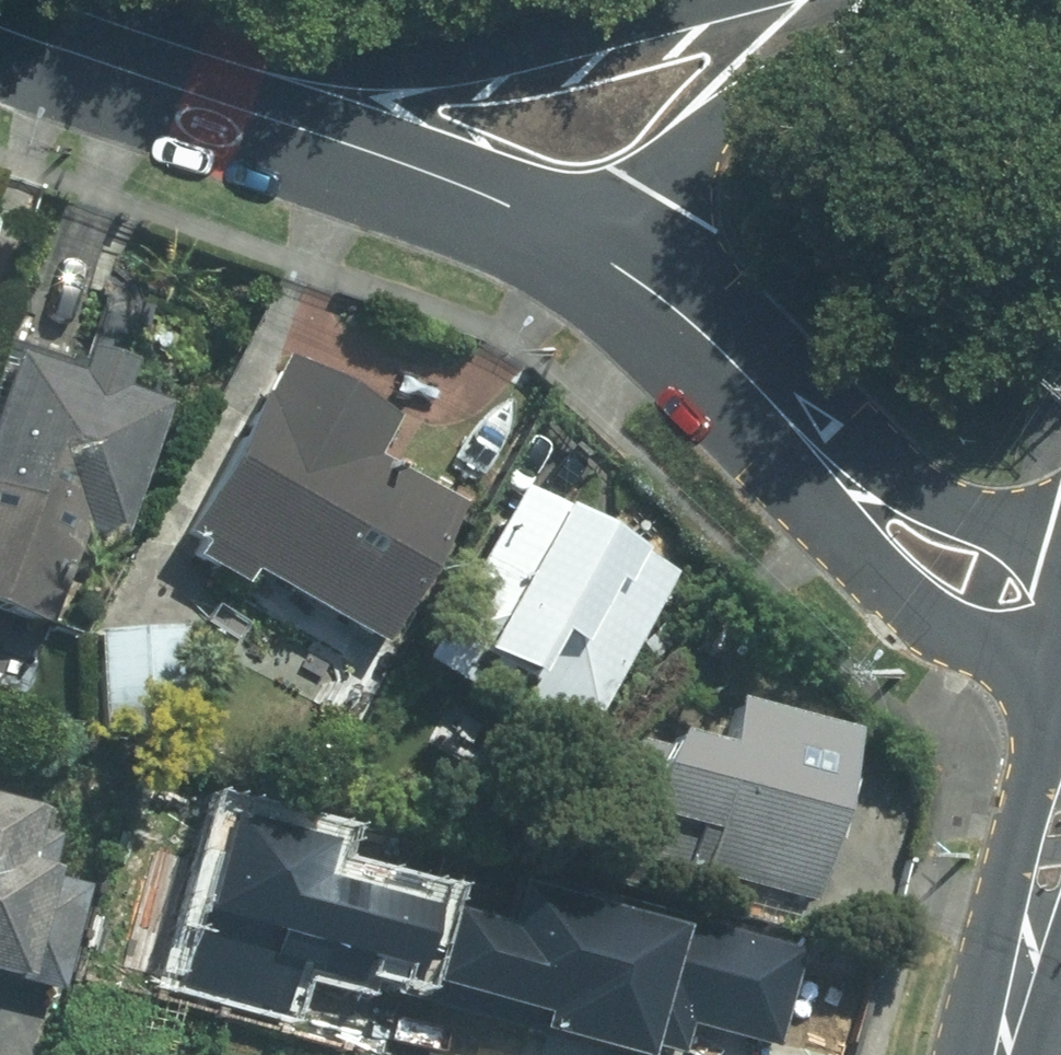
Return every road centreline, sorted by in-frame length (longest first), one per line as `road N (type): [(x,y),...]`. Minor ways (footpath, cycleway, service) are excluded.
road 1 (residential): [(131,0),(314,55),(434,60),(684,8),(877,1)]
road 2 (residential): [(629,272),(556,226),(476,192),(0,26)]
road 3 (residential): [(1060,615),(952,566),(902,528),(715,337),(629,272)]
road 4 (residential): [(877,1),(736,97),(695,152),(629,272)]
road 5 (tertiary): [(1010,1054),(1060,868)]

